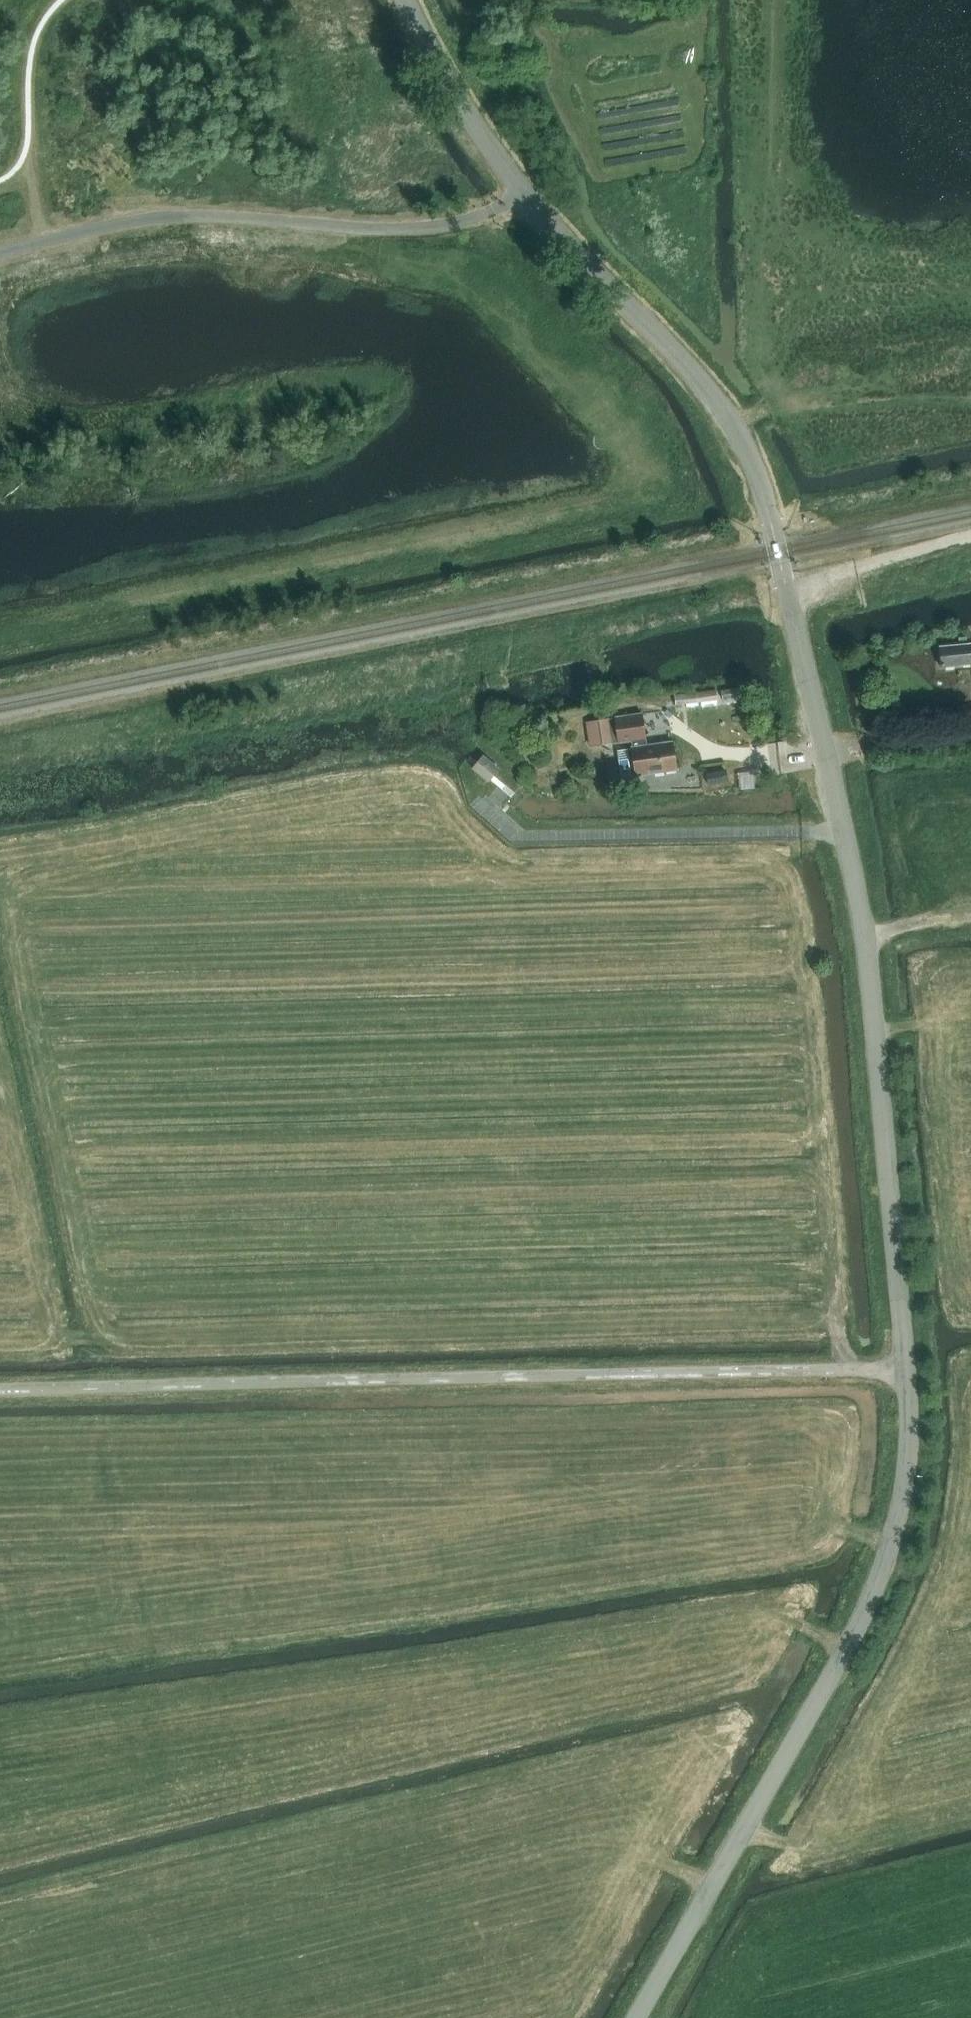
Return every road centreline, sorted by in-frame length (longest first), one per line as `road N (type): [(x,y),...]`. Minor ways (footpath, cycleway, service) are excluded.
road 1 (tertiary): [(635,2017),(867,1607),(904,1482),(907,1367),(867,953),(778,552),(743,444),(704,387),(521,195),(452,91),(406,0)]

